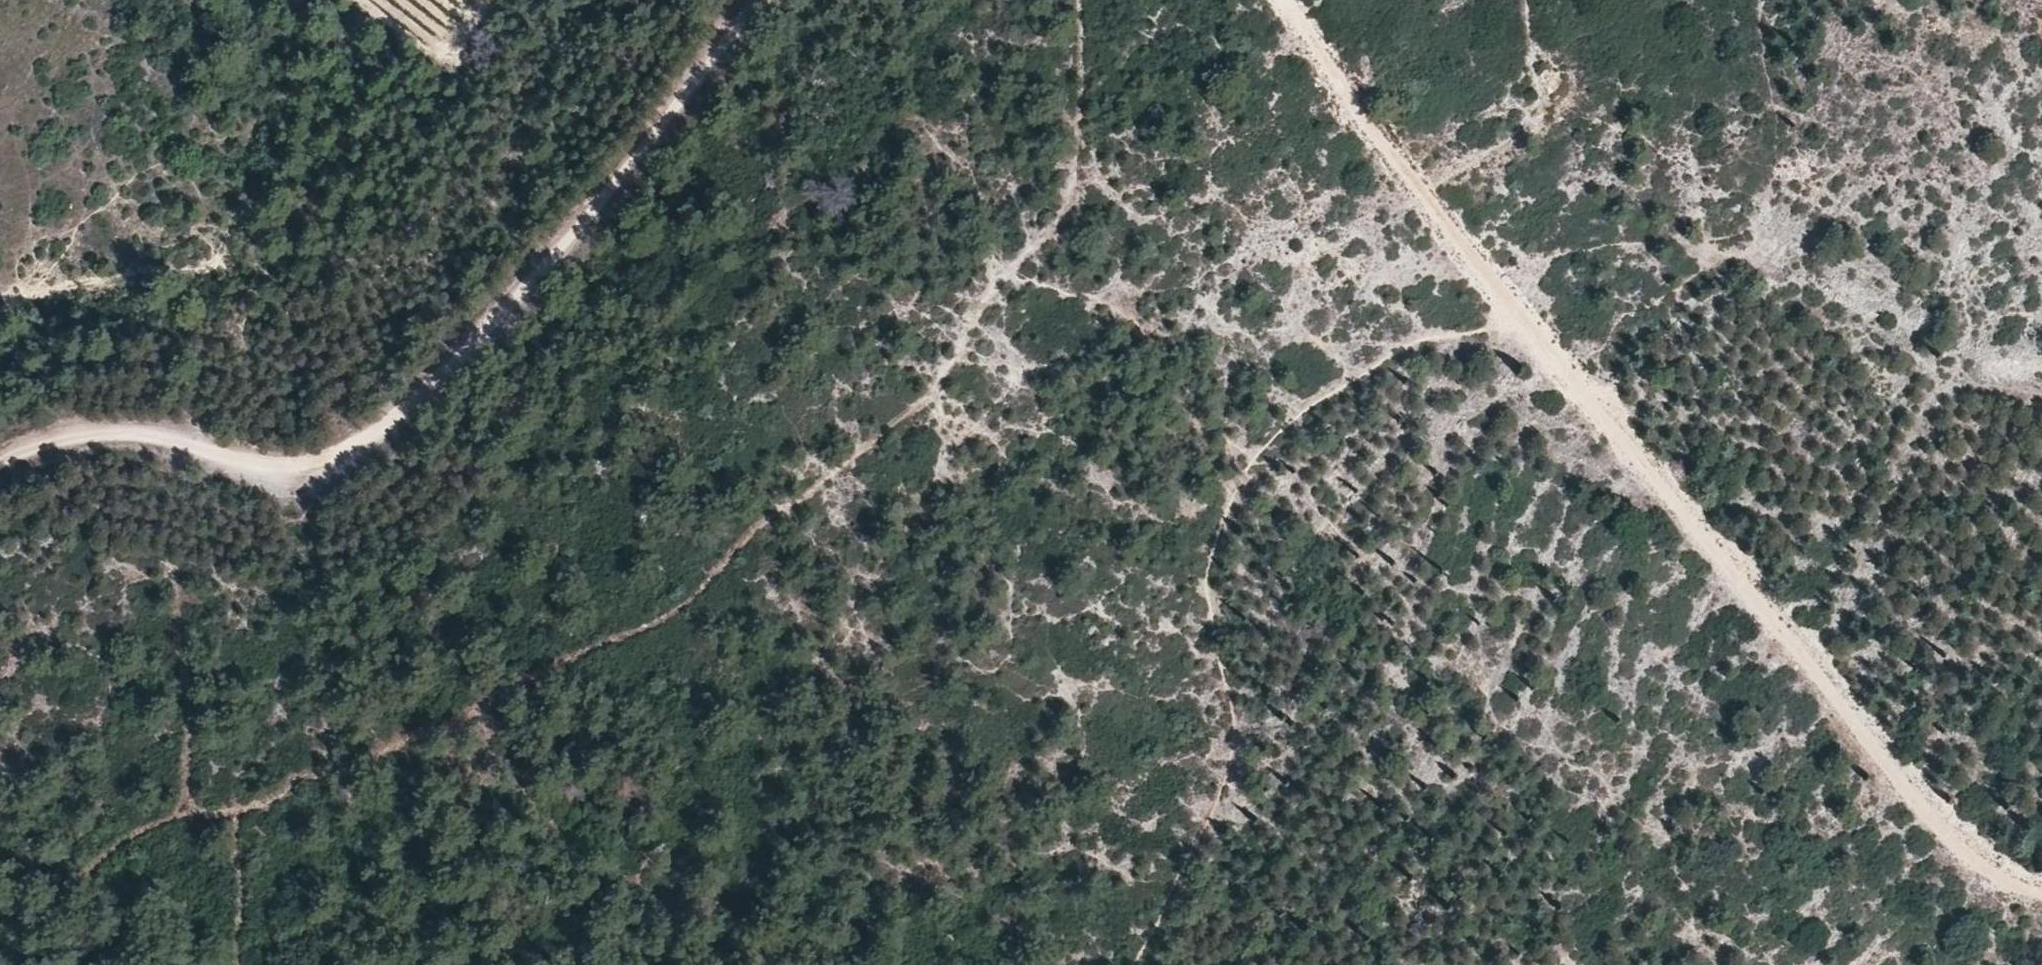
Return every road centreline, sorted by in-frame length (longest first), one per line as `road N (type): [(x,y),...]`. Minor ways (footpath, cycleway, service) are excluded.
road 1 (track): [(1274,0),(1519,320),(1826,683),(1949,849),(2041,888)]
road 2 (track): [(764,0),(641,152),(411,407),(336,468),(282,471),(167,440),(74,435),(0,462)]

